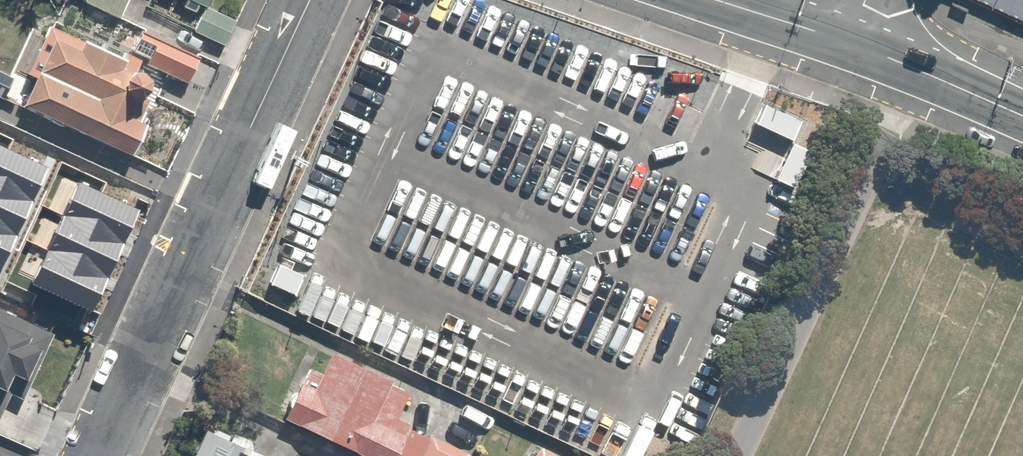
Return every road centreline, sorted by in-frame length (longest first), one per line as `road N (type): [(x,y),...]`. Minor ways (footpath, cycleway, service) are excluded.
road 1 (residential): [(308,0),(97,455)]
road 2 (tertiary): [(845,44),(1022,118)]
road 3 (tertiary): [(709,0),(845,44)]

